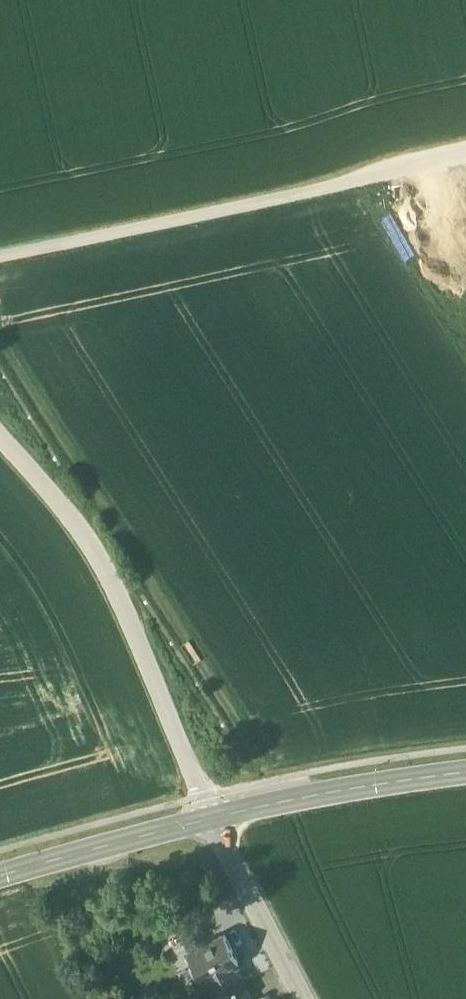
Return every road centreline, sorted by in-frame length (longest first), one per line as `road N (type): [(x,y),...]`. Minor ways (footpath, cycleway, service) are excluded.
road 1 (unclassified): [(0,441),(87,537),(215,817)]
road 2 (track): [(0,261),(356,183)]
road 3 (secondary): [(215,817),(465,771)]
road 4 (secondary): [(0,877),(215,817)]
road 5 (unclassified): [(215,817),(307,998)]

